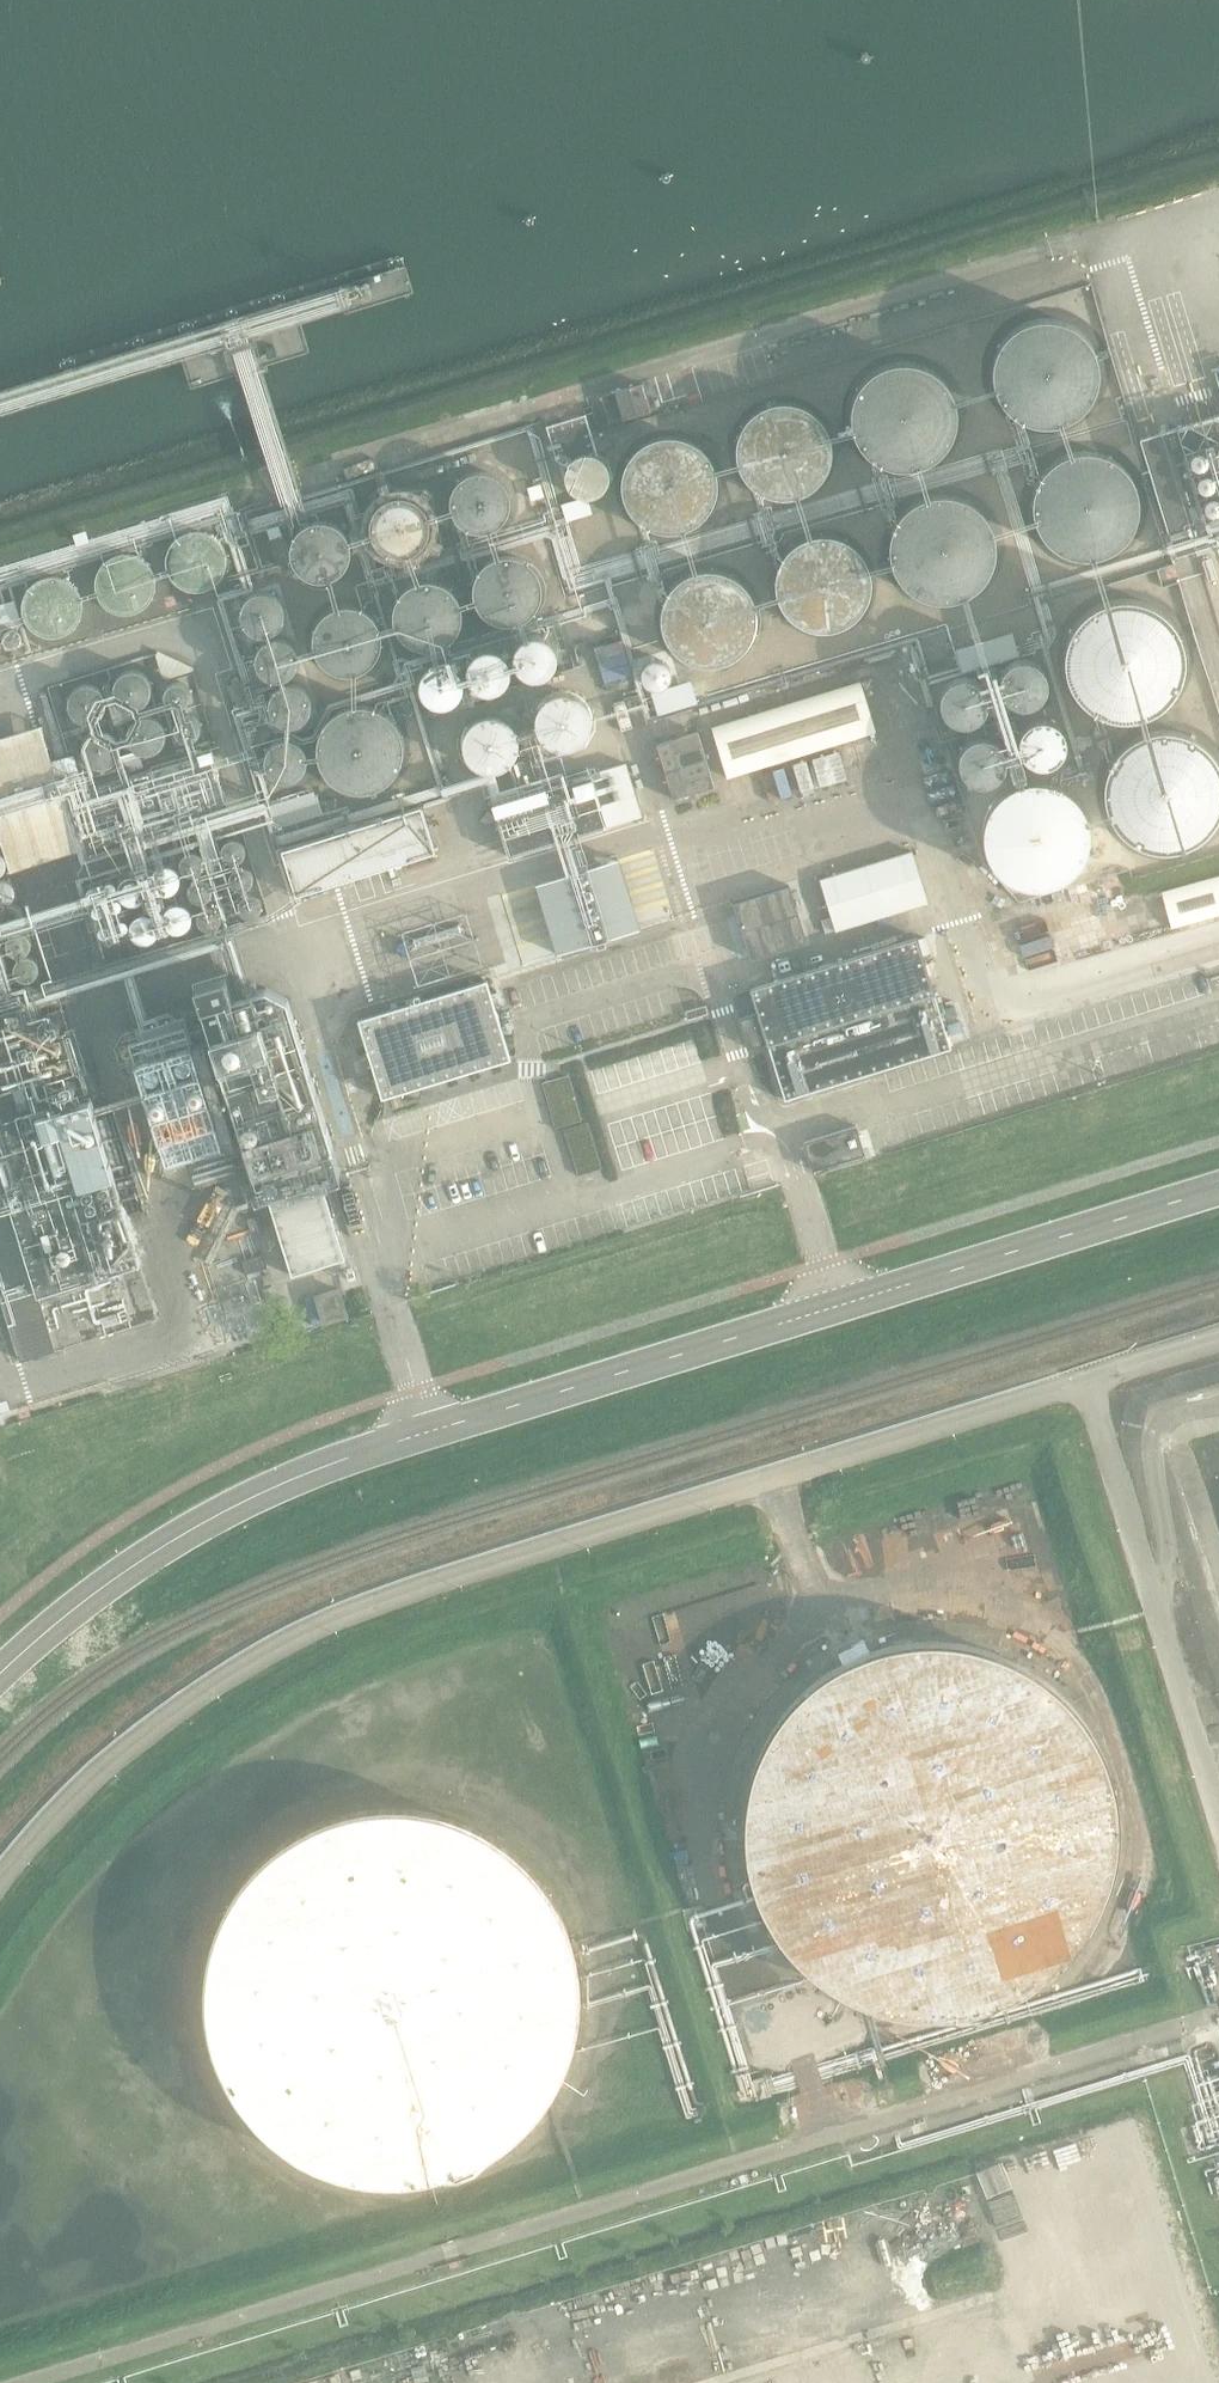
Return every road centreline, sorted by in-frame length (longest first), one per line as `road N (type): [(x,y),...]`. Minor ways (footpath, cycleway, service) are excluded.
road 1 (tertiary): [(0,1687),(116,1591),(277,1489),(1218,1188)]

